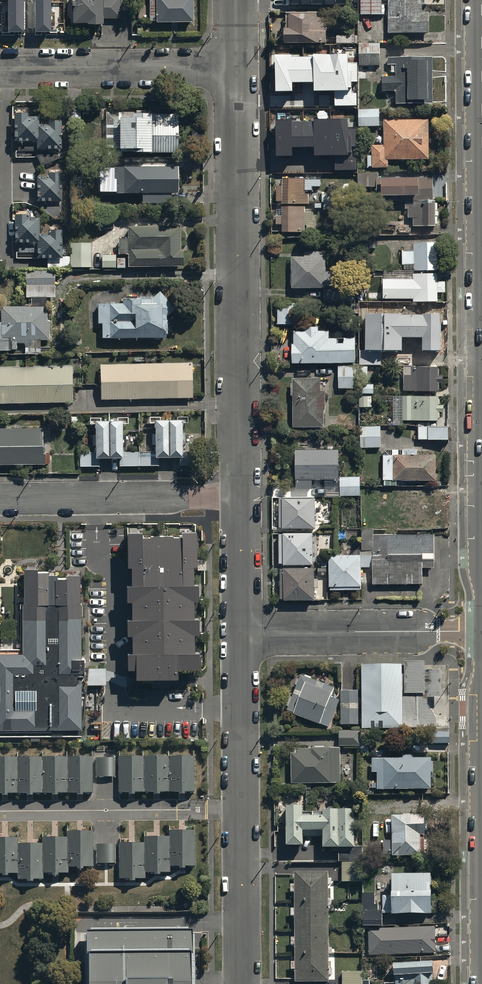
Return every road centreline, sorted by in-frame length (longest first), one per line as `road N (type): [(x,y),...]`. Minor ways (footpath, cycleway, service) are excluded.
road 1 (unclassified): [(238,68),(240,497)]
road 2 (unclassified): [(243,634),(245,983)]
road 3 (unclassified): [(0,498),(240,497)]
road 4 (unclassified): [(243,634),(481,631)]
road 5 (residential): [(0,69),(238,68)]
road 6 (tertiary): [(481,0),(481,157)]
road 7 (unclassified): [(240,497),(243,634)]

